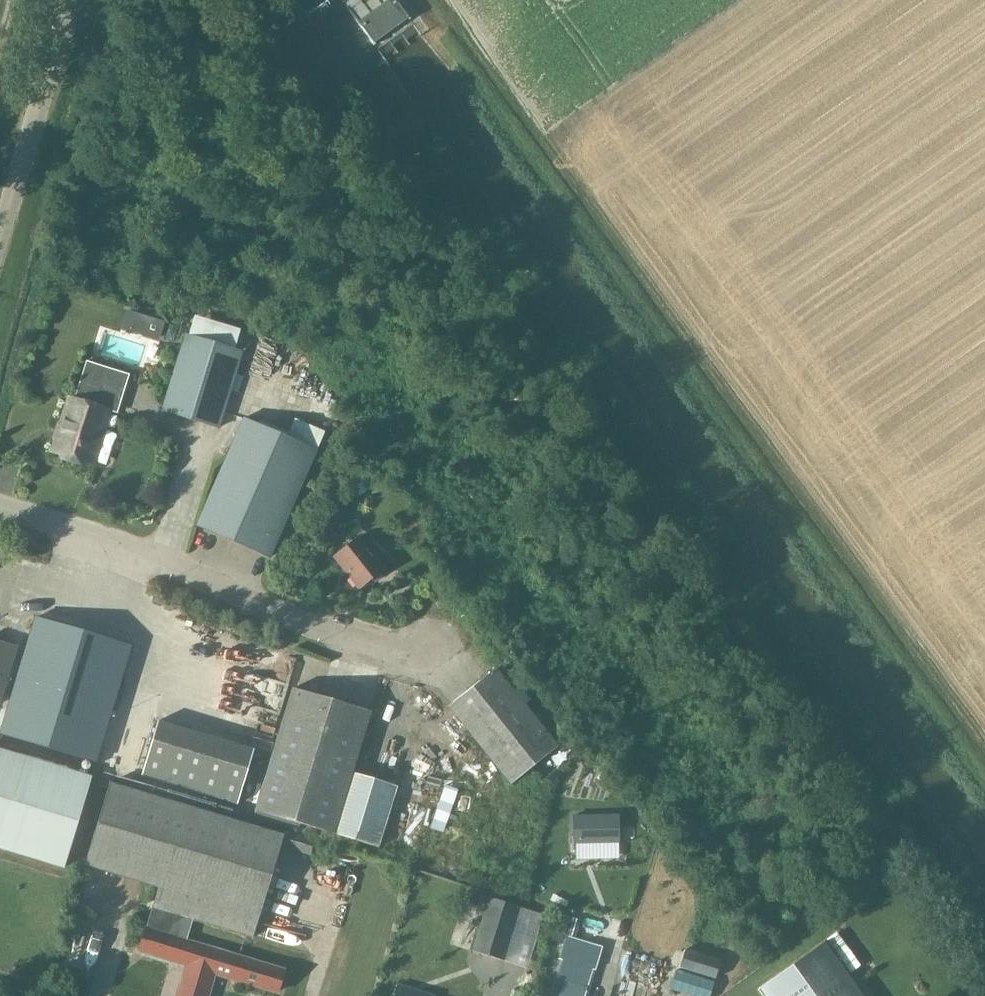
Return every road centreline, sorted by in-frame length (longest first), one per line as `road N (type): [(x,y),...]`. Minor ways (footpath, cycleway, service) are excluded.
road 1 (unclassified): [(468,619),(420,658),(318,628),(123,545),(0,507)]
road 2 (unclassified): [(0,236),(72,0)]

